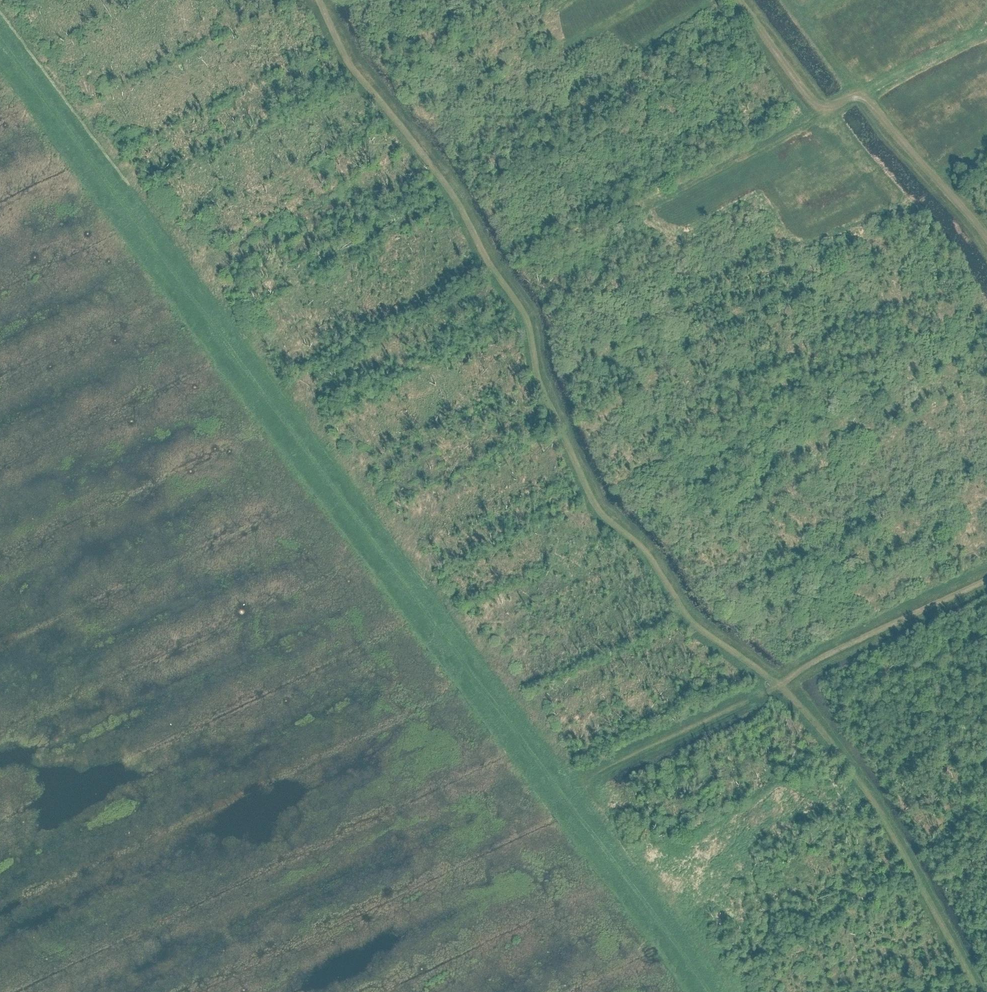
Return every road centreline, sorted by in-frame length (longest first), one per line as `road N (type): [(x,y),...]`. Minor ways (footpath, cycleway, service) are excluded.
road 1 (track): [(709,991),(0,39)]
road 2 (track): [(738,0),(807,98),(825,108),(866,99),(986,240)]

